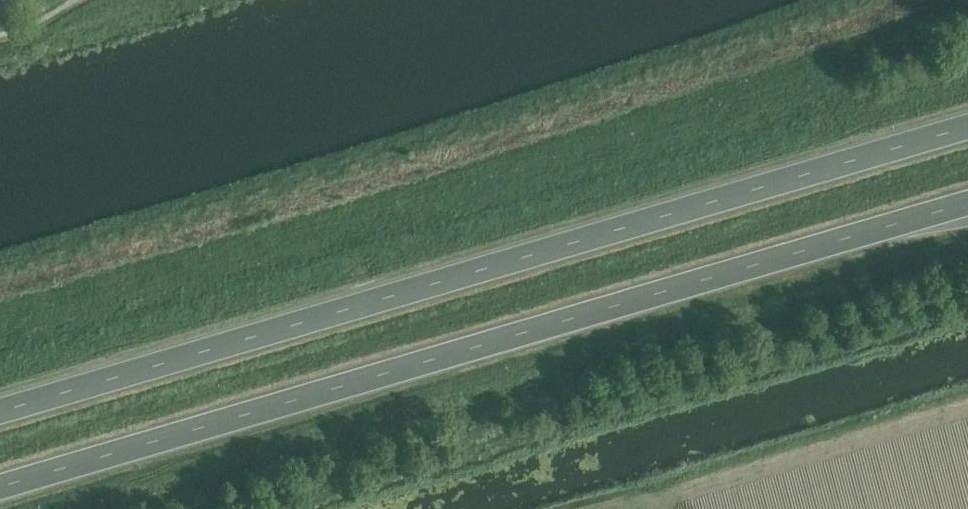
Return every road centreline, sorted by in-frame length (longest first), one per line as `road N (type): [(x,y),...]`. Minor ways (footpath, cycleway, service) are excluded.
road 1 (trunk): [(0,493),(967,209)]
road 2 (trunk): [(967,139),(0,422)]

